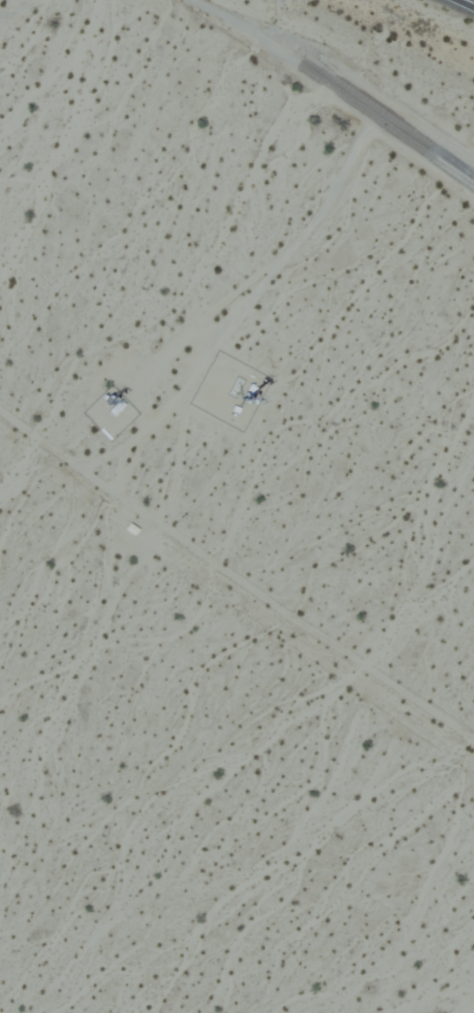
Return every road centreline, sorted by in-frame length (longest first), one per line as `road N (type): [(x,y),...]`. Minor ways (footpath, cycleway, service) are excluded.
road 1 (residential): [(473,177),(284,46)]

